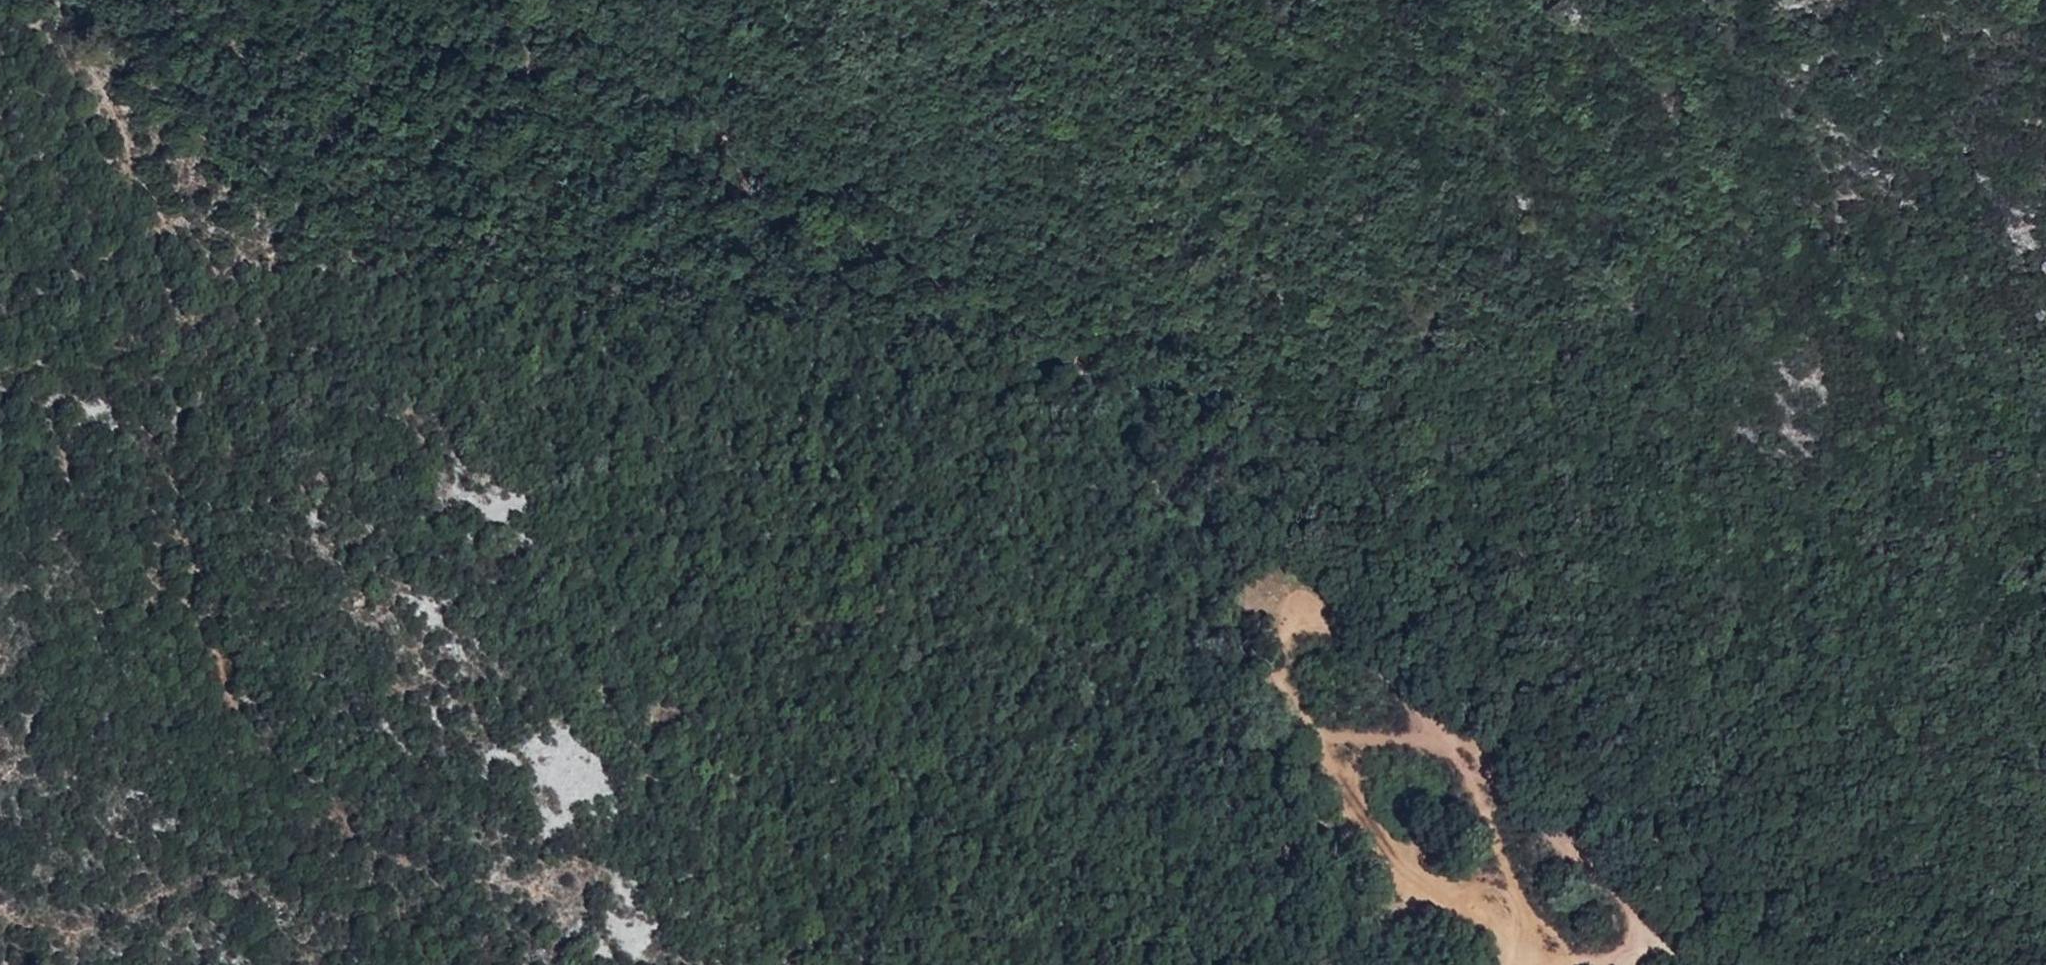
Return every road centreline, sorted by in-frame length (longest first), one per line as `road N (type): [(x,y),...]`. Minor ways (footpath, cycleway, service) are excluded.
road 1 (track): [(1517,964),(1512,875),(1459,758),(1406,733),(1313,728),(1286,684),(1289,643),(1250,599)]
road 2 (track): [(1699,964),(1654,943),(1564,844),(1479,803)]

